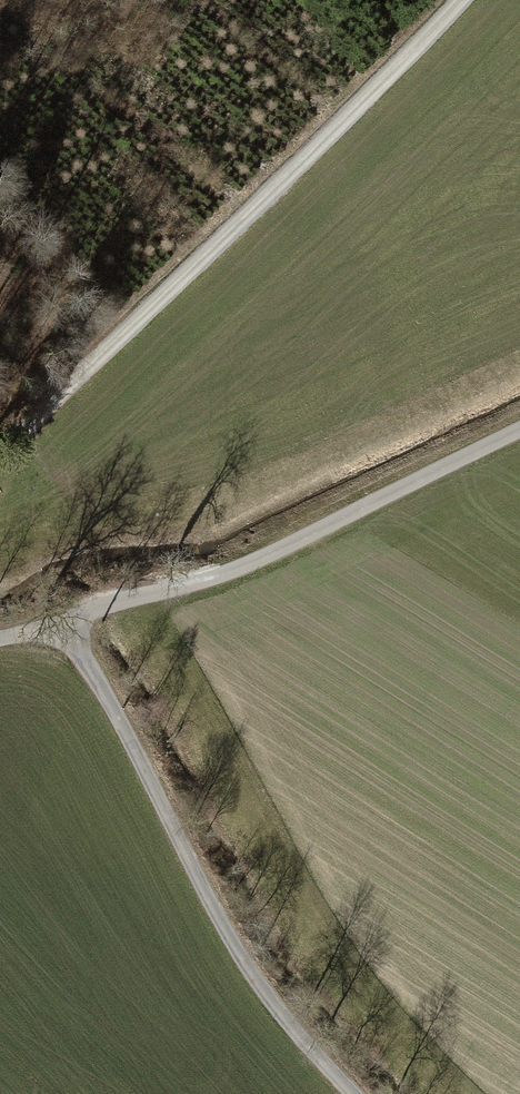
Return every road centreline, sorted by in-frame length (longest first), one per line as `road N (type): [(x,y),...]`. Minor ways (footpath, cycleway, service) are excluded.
road 1 (track): [(463,0),(76,372),(0,461)]
road 2 (track): [(357,1093),(247,963),(71,620)]
road 3 (track): [(519,429),(235,569),(71,620)]

